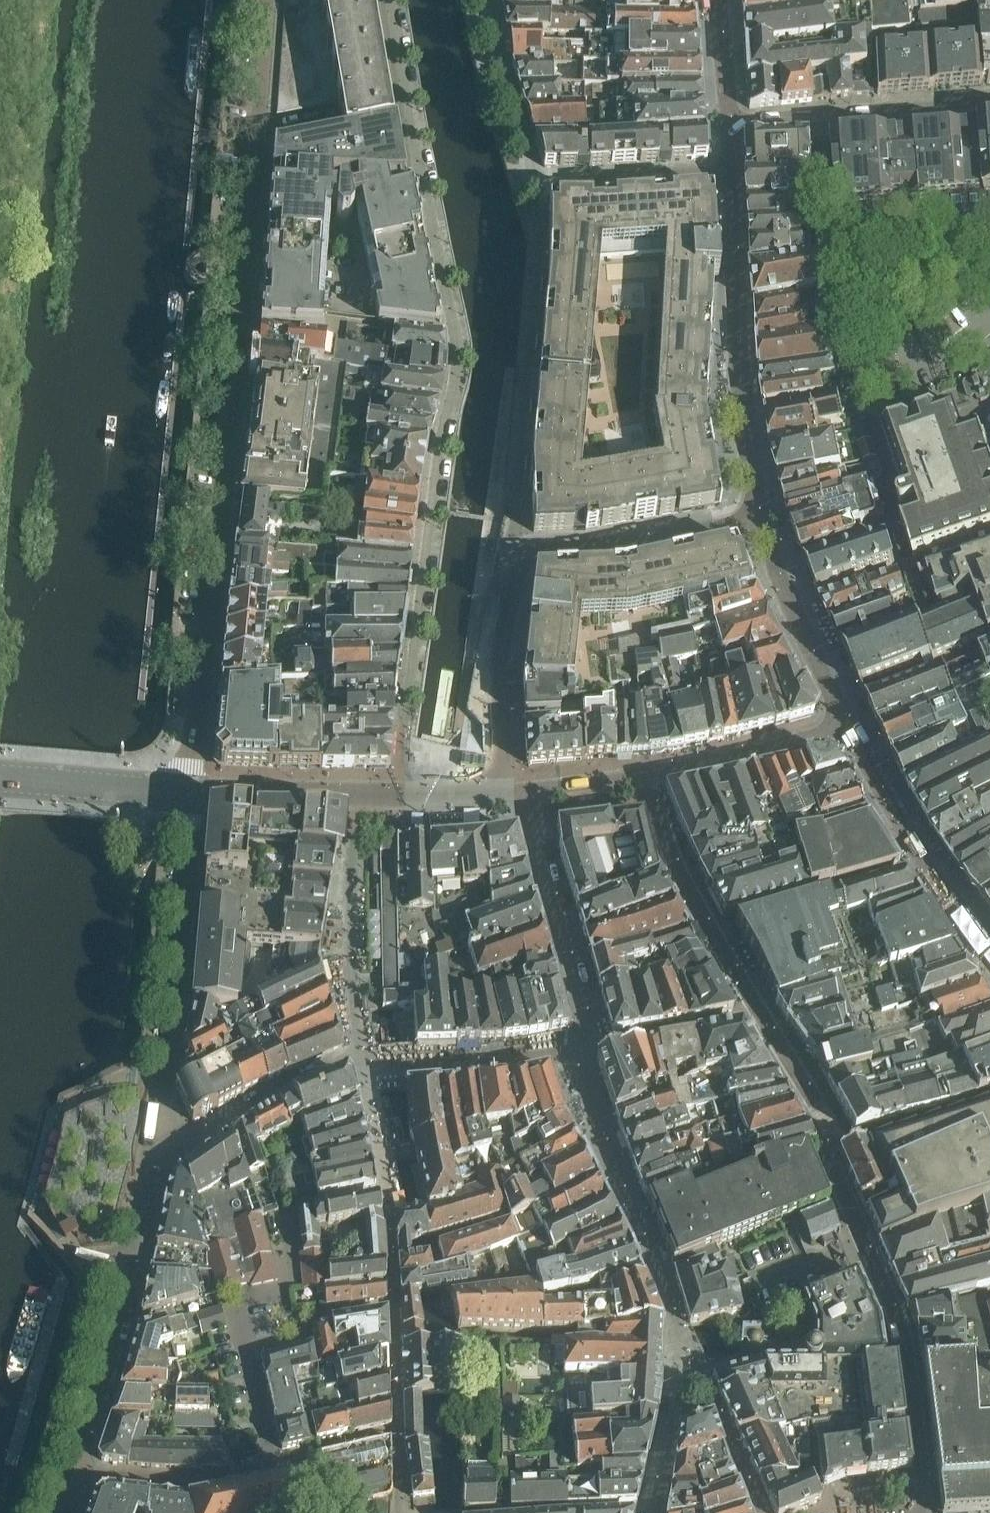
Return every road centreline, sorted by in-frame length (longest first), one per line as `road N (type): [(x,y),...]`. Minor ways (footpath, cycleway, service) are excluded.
road 1 (residential): [(731,175),(743,413),(761,517),(613,547),(521,556),(501,672),(504,790)]
road 2 (residential): [(403,792),(441,439),(458,363),(409,104)]
road 3 (residential): [(193,790),(254,132)]
road 4 (residential): [(397,1430),(390,1219),(361,1057),(290,1084),(195,1136),(157,1135)]
road 5 (residential): [(677,1319),(582,1079),(585,1002),(527,789),(504,790)]
road 6 (residential): [(731,175),(537,185),(489,0)]
road 7 (residential): [(157,1135),(117,1322),(72,1472)]
road 8 (residential): [(193,790),(157,1135)]
road 9 (residential): [(270,1471),(241,1337),(291,1320),(284,1287),(295,1249),(287,1216)]
road 10 (residential): [(989,99),(731,124)]
road 11 (residential): [(761,1512),(677,1319)]
road 12 (residential): [(193,790),(403,792)]
road 13 (residential): [(72,1472),(176,1487),(270,1471)]
road 14 (residential): [(650,1512),(677,1319)]
road 15 (residential): [(409,104),(254,132)]
road 16 (residential): [(270,1471),(397,1430)]
road 17 (residential): [(254,132),(266,0)]
road 18 (residential): [(731,124),(717,0)]

